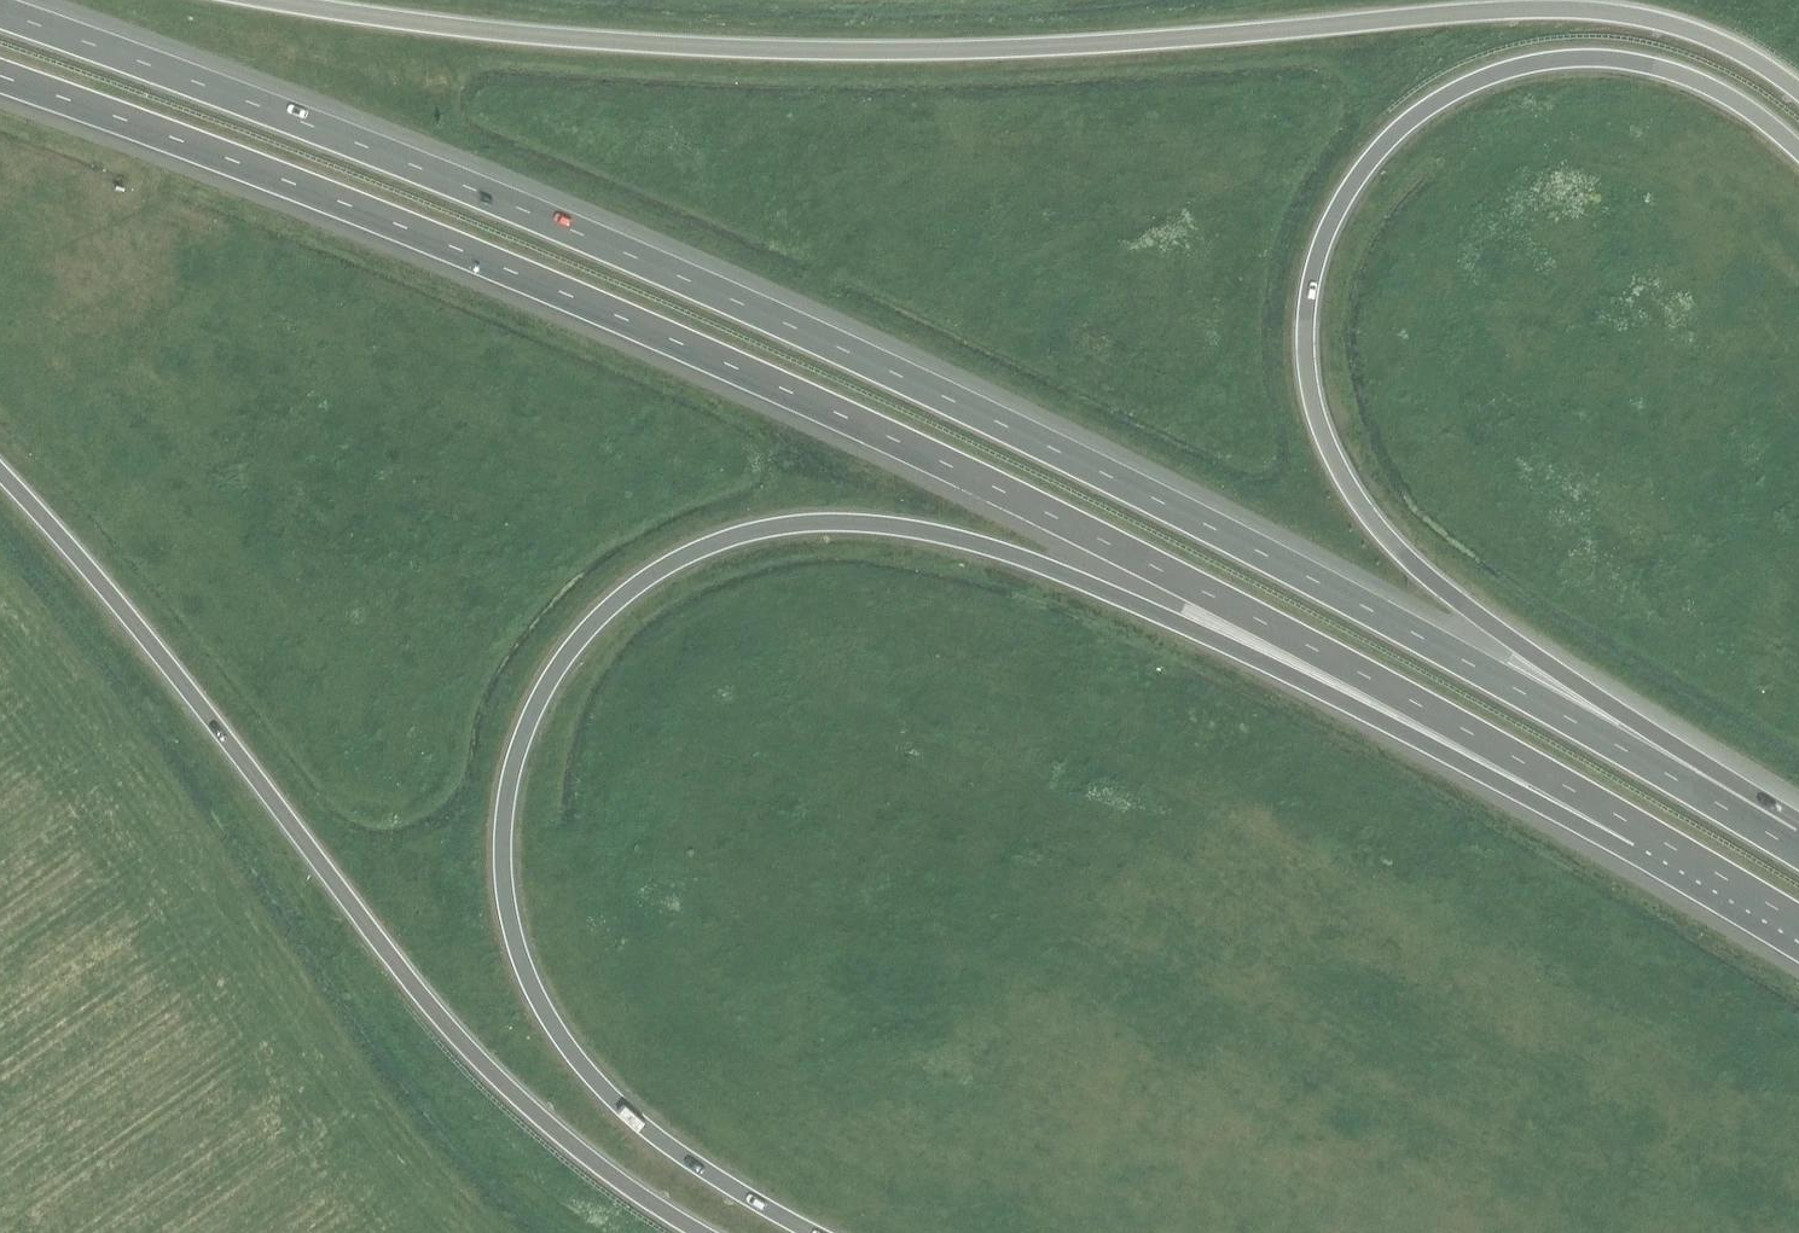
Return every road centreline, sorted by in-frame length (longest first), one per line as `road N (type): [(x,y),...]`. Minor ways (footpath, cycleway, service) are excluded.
road 1 (motorway): [(1798,857),(1366,604),(917,380),(528,208),(0,8)]
road 2 (motorway): [(813,1232),(686,1157),(591,1074),(542,1005),(506,894),(505,816),(538,704),(607,611),(703,548),(819,522),(904,528),(1001,552),(1636,830)]
road 3 (motorway): [(0,77),(404,227),(893,439),(1334,659),(1636,830)]
road 4 (motorway): [(1798,91),(1694,32),(1562,9),(1176,39),(904,50),(583,39),(275,0)]
road 5 (motorway): [(1798,822),(1514,643),(1402,553),(1338,468),(1315,406),(1307,353),(1316,267),(1350,188),(1408,123),(1495,74),(1573,59),(1644,63),(1738,102),(1798,149)]
road 6 (motorway): [(0,473),(191,696),(448,1027),(580,1154),(700,1232)]
road 7 (motorway): [(1636,830),(1798,925)]

